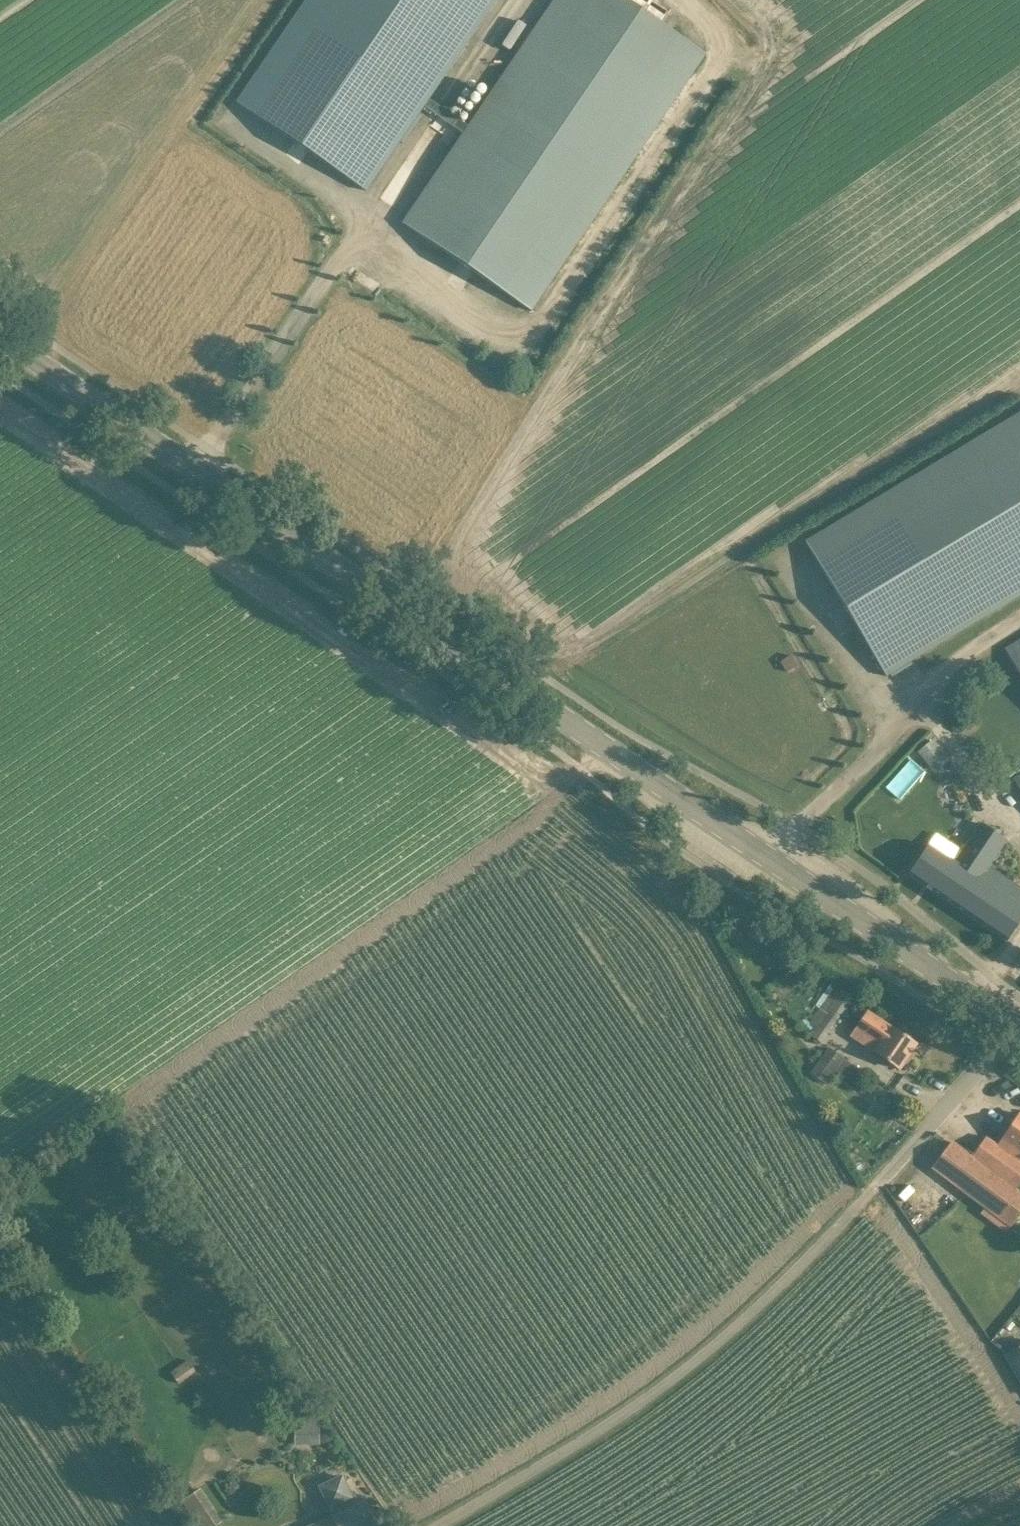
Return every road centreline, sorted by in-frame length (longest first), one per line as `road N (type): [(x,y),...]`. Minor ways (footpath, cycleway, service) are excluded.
road 1 (tertiary): [(1019,1027),(0,338)]
road 2 (track): [(428,1525),(676,1379),(776,1296),(1016,1024)]

